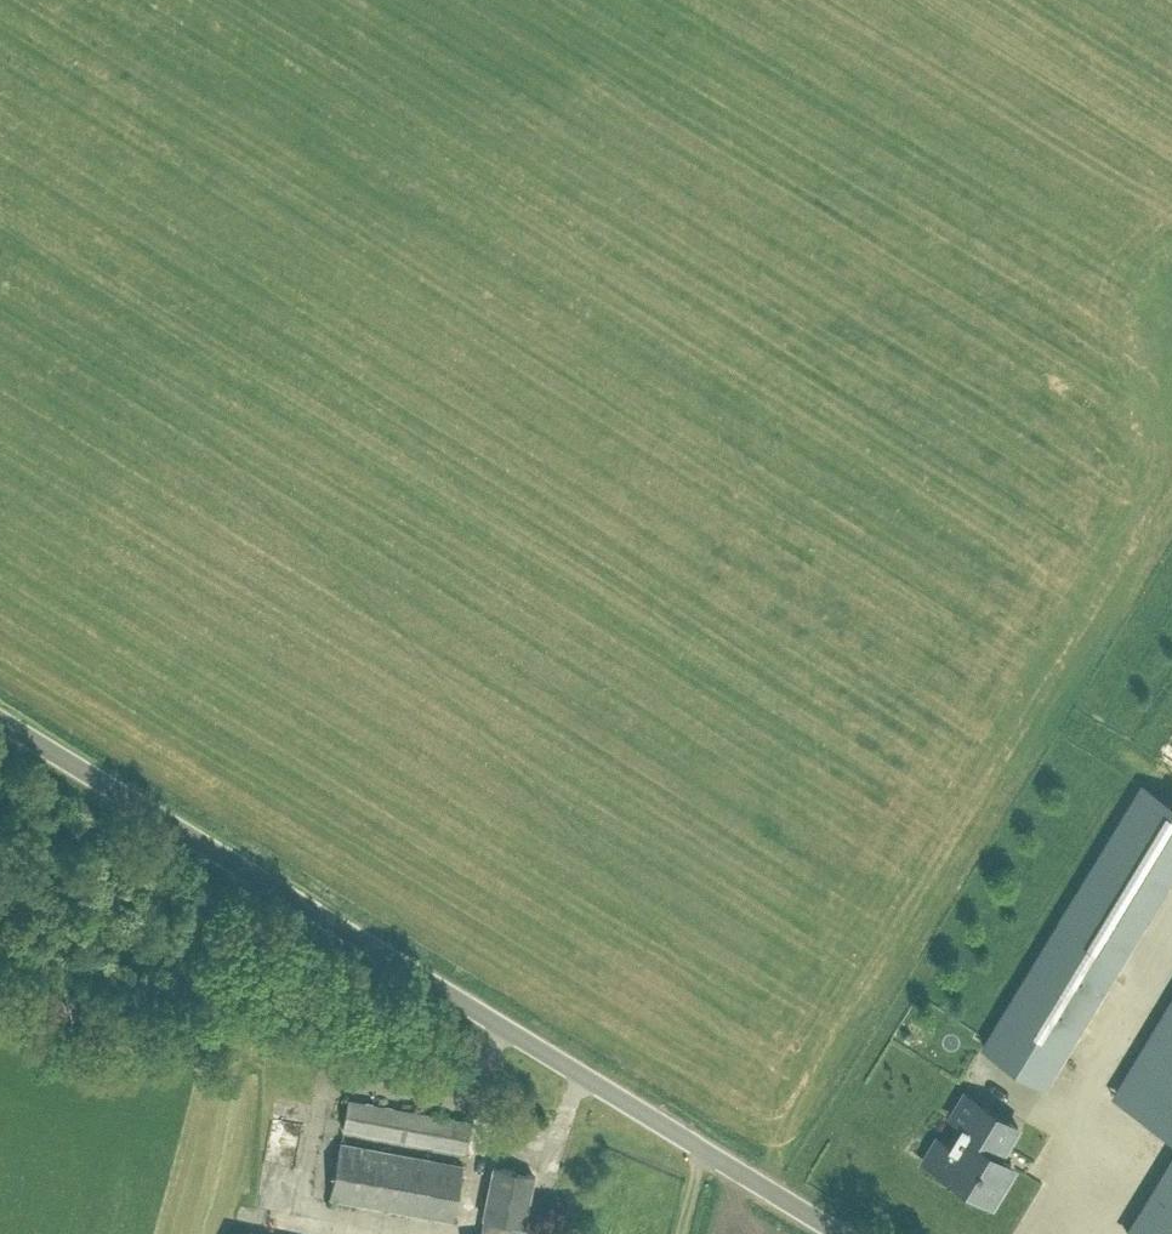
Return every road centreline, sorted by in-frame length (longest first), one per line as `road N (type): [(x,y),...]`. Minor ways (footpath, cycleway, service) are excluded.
road 1 (unclassified): [(844,1233),(0,720)]

